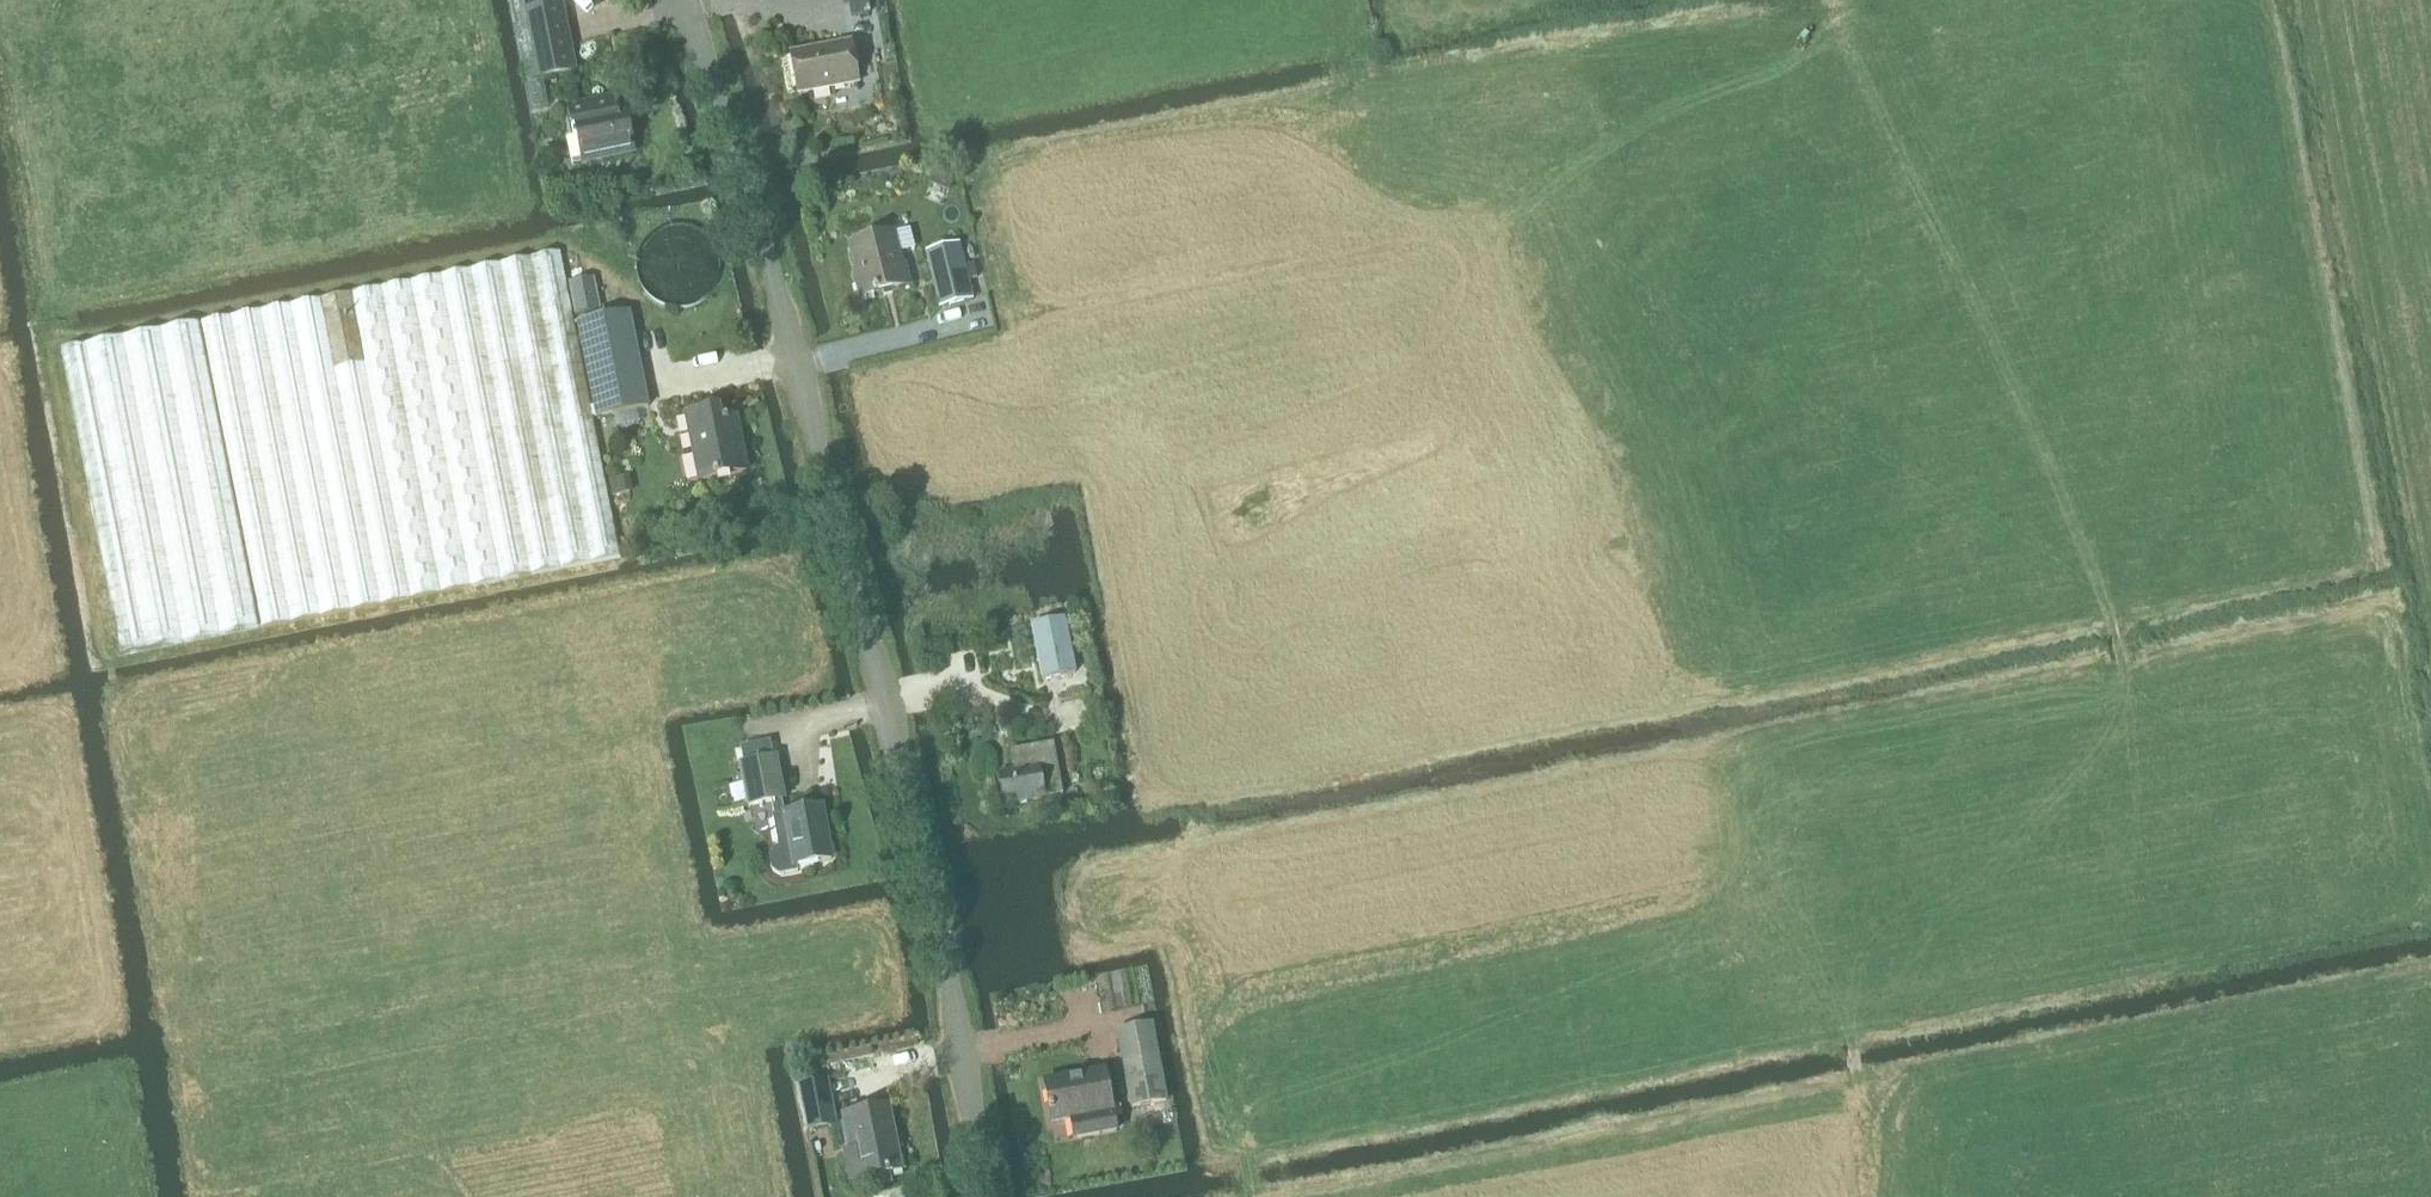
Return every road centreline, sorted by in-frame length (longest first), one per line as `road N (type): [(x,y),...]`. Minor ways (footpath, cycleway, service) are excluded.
road 1 (unclassified): [(987,1196),(931,885),(886,703),(766,245),(687,0)]

